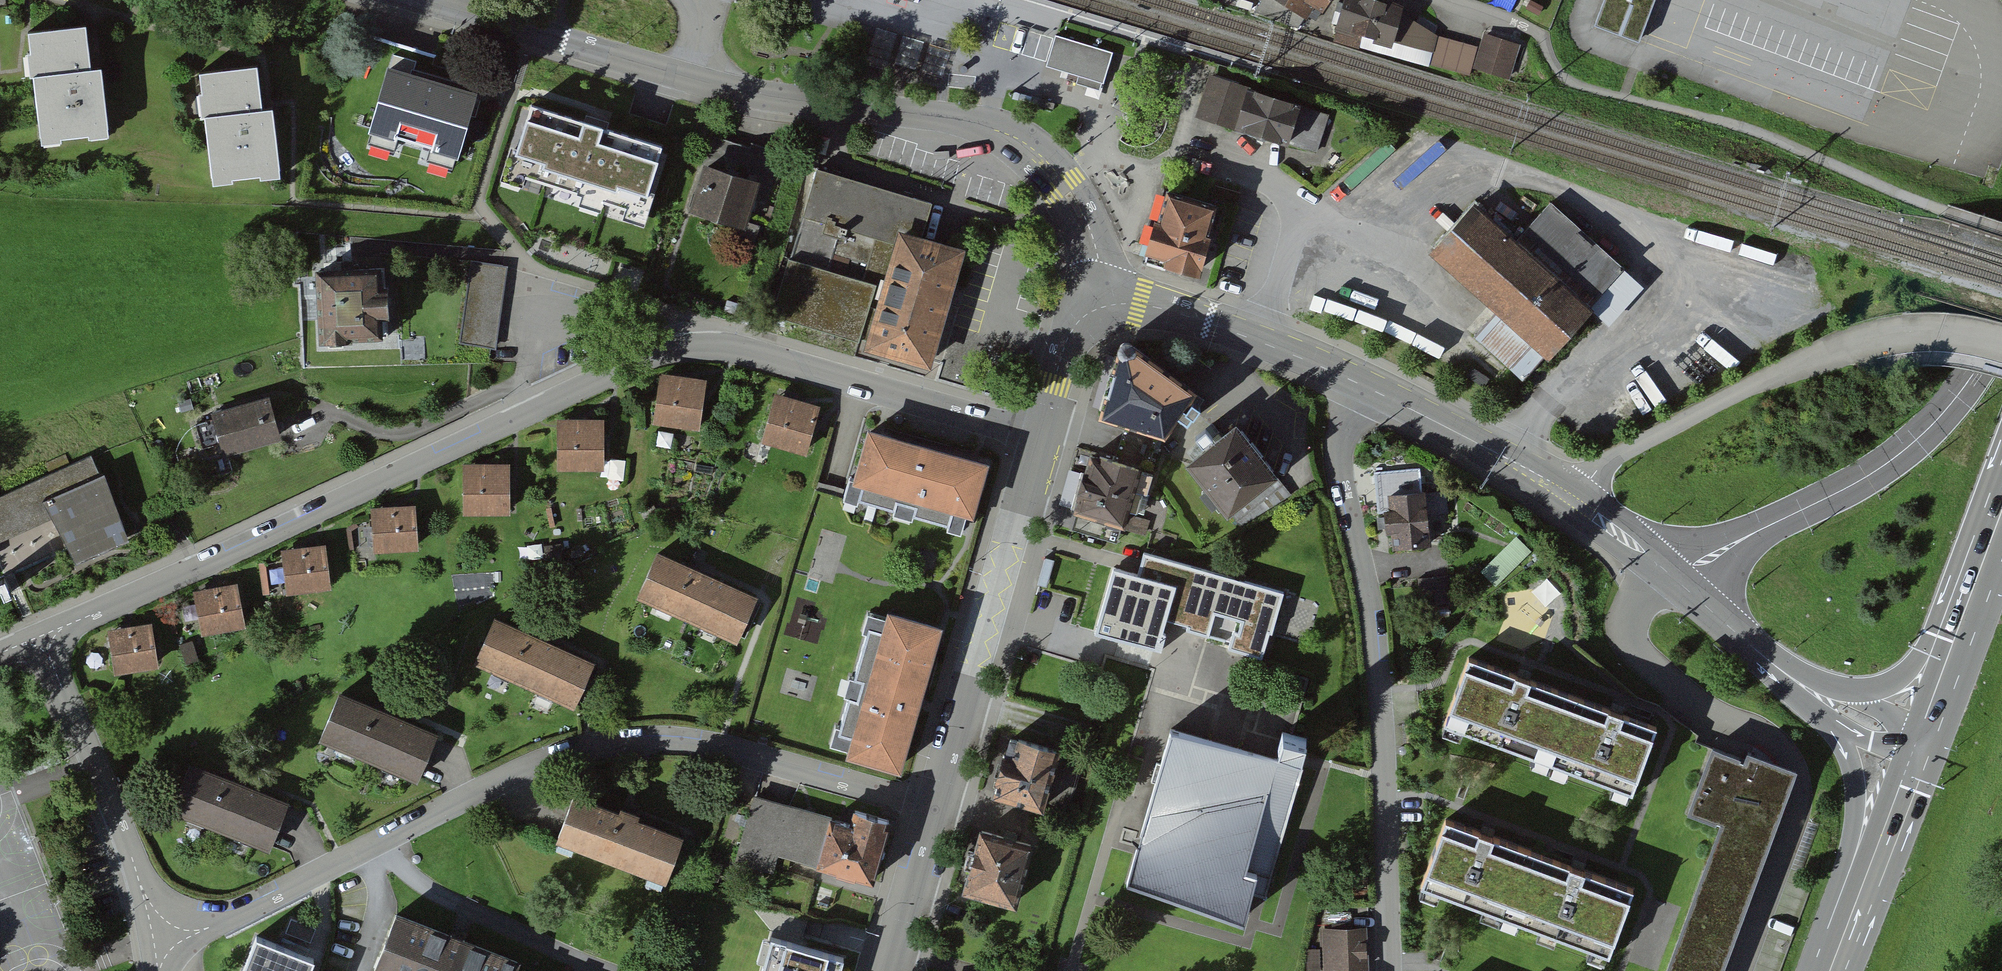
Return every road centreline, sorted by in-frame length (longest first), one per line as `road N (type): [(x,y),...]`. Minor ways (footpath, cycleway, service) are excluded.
road 1 (residential): [(1039,435),(741,351),(662,352),(41,636)]
road 2 (residential): [(935,804),(692,742),(614,744),(539,764),(156,954)]
road 3 (residential): [(1106,306),(1088,223),(1040,159),(987,125),(778,97),(428,0)]
road 4 (residential): [(1361,384),(1340,462),(1379,698),(1388,970)]
road 5 (residential): [(2001,342),(1930,331),(1857,343),(1706,409),(1596,472)]
road 6 (tertiary): [(2001,319),(1957,397),(1894,459),(1677,581)]
road 7 (tertiary): [(1039,435),(935,804)]
road 8 (tertiary): [(1677,581),(1573,500),(1361,384)]
road 9 (residential): [(156,954),(132,858),(41,636)]
road 10 (tertiary): [(1361,384),(1208,323),(1140,304),(1106,306)]
road 11 (tertiary): [(1840,732),(1860,792),(1855,833),(1824,924),(1825,970)]
road 12 (primary): [(1915,745),(1831,970)]
road 13 (tertiary): [(935,804),(888,970)]
road 14 (tertiary): [(1807,689),(1677,581)]
road 15 (primary): [(2001,510),(1949,653)]
road 16 (tertiary): [(1106,306),(1068,337),(1039,435)]

